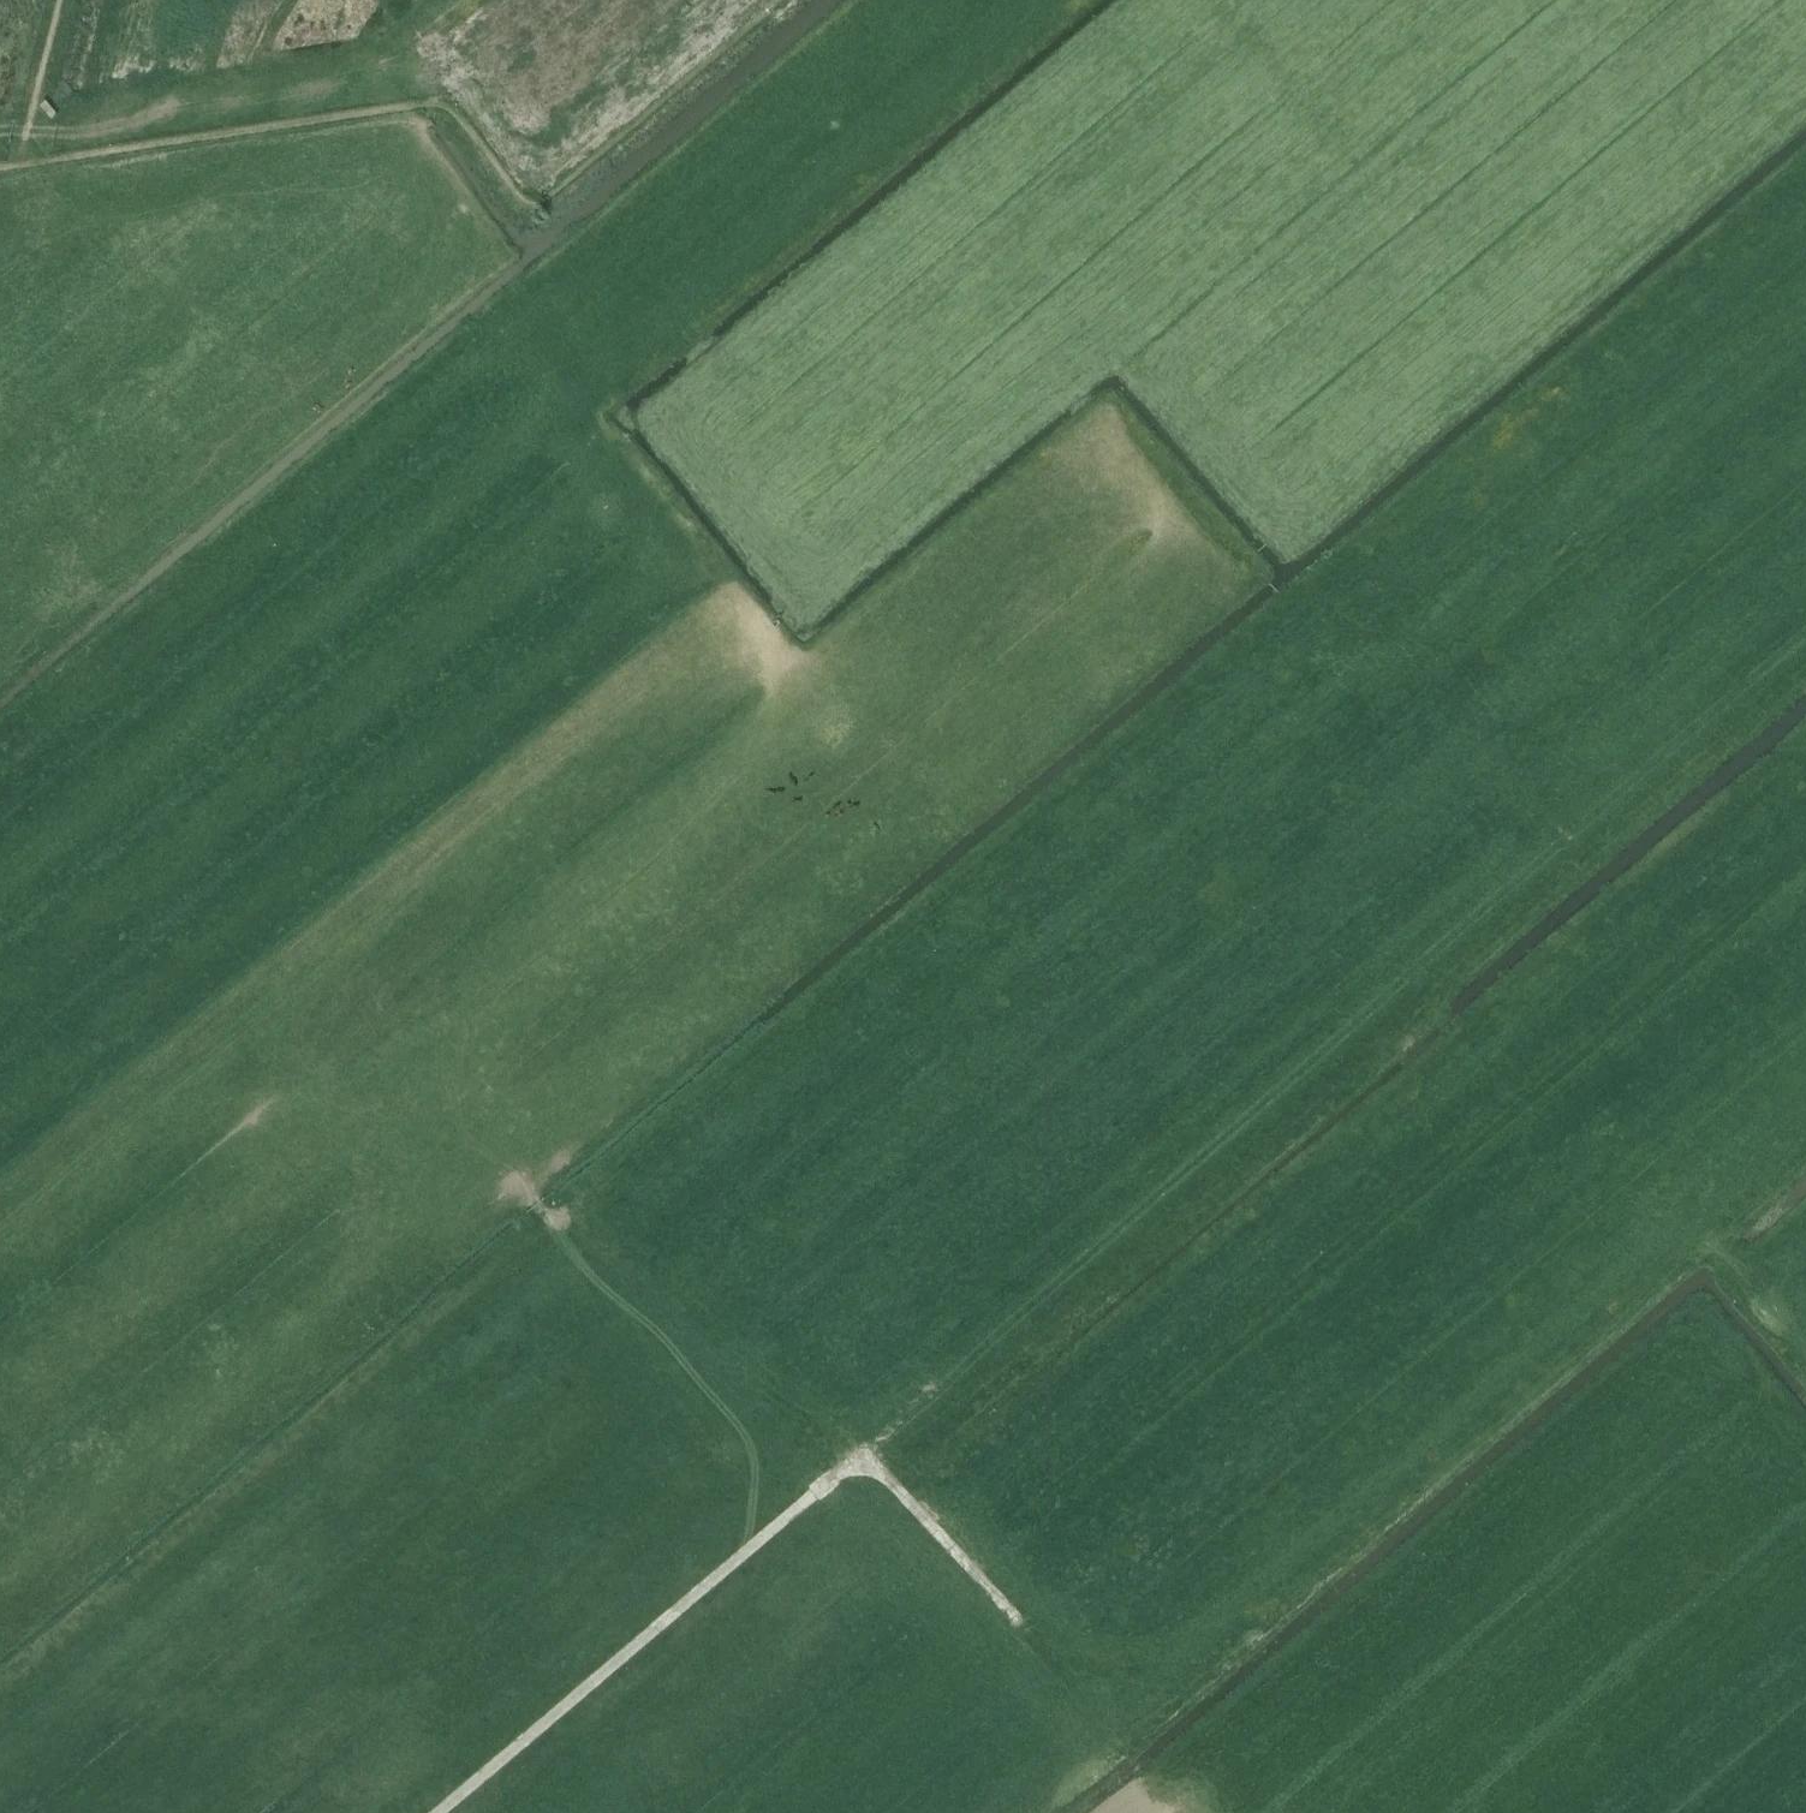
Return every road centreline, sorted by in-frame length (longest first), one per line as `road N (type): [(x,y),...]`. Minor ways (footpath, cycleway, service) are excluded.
road 1 (track): [(859,1459),(895,1419),(1805,635)]
road 2 (track): [(441,1812),(859,1459),(873,1464),(1021,1622)]

